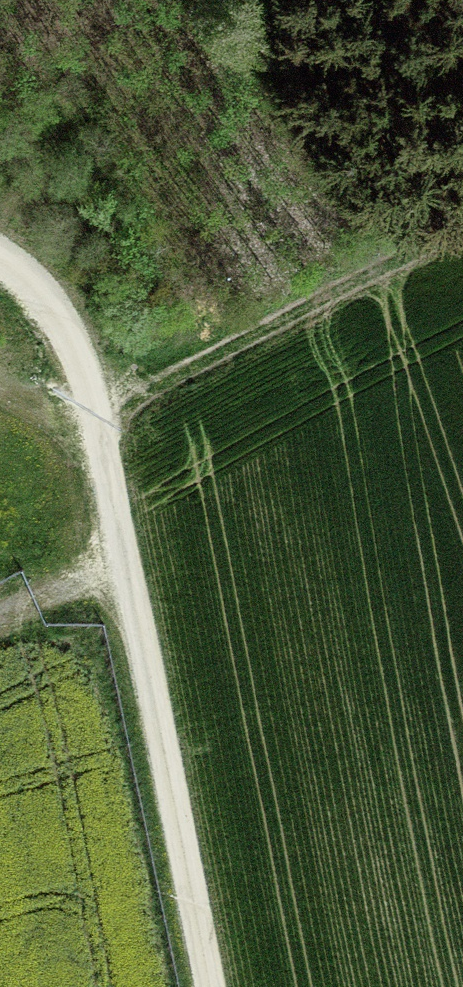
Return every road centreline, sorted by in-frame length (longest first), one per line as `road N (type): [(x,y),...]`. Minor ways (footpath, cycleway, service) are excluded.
road 1 (track): [(208,986),(101,409)]
road 2 (track): [(101,409),(462,235)]
road 3 (track): [(0,261),(56,324),(101,409)]
road 4 (track): [(129,561),(0,622)]

